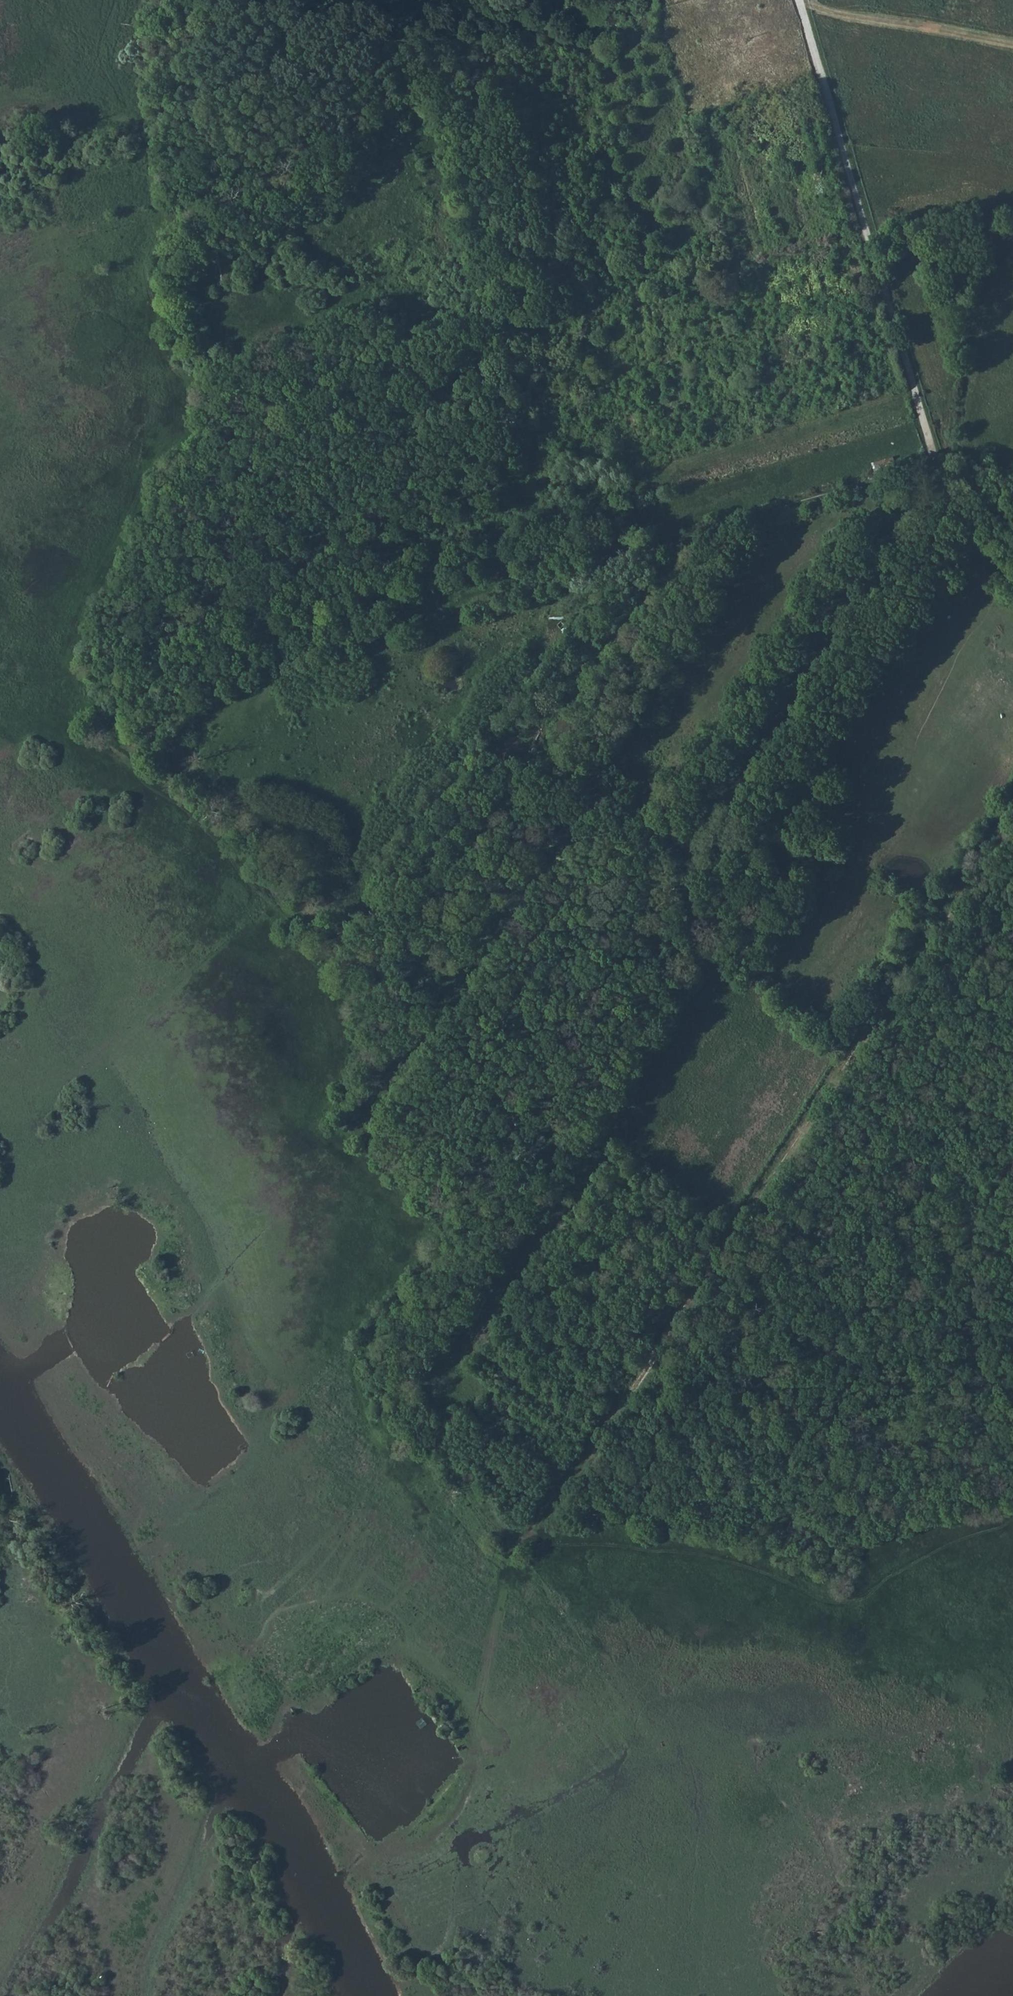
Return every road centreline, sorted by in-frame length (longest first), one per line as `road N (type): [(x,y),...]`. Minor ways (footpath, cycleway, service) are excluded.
road 1 (track): [(543,0),(177,218)]

